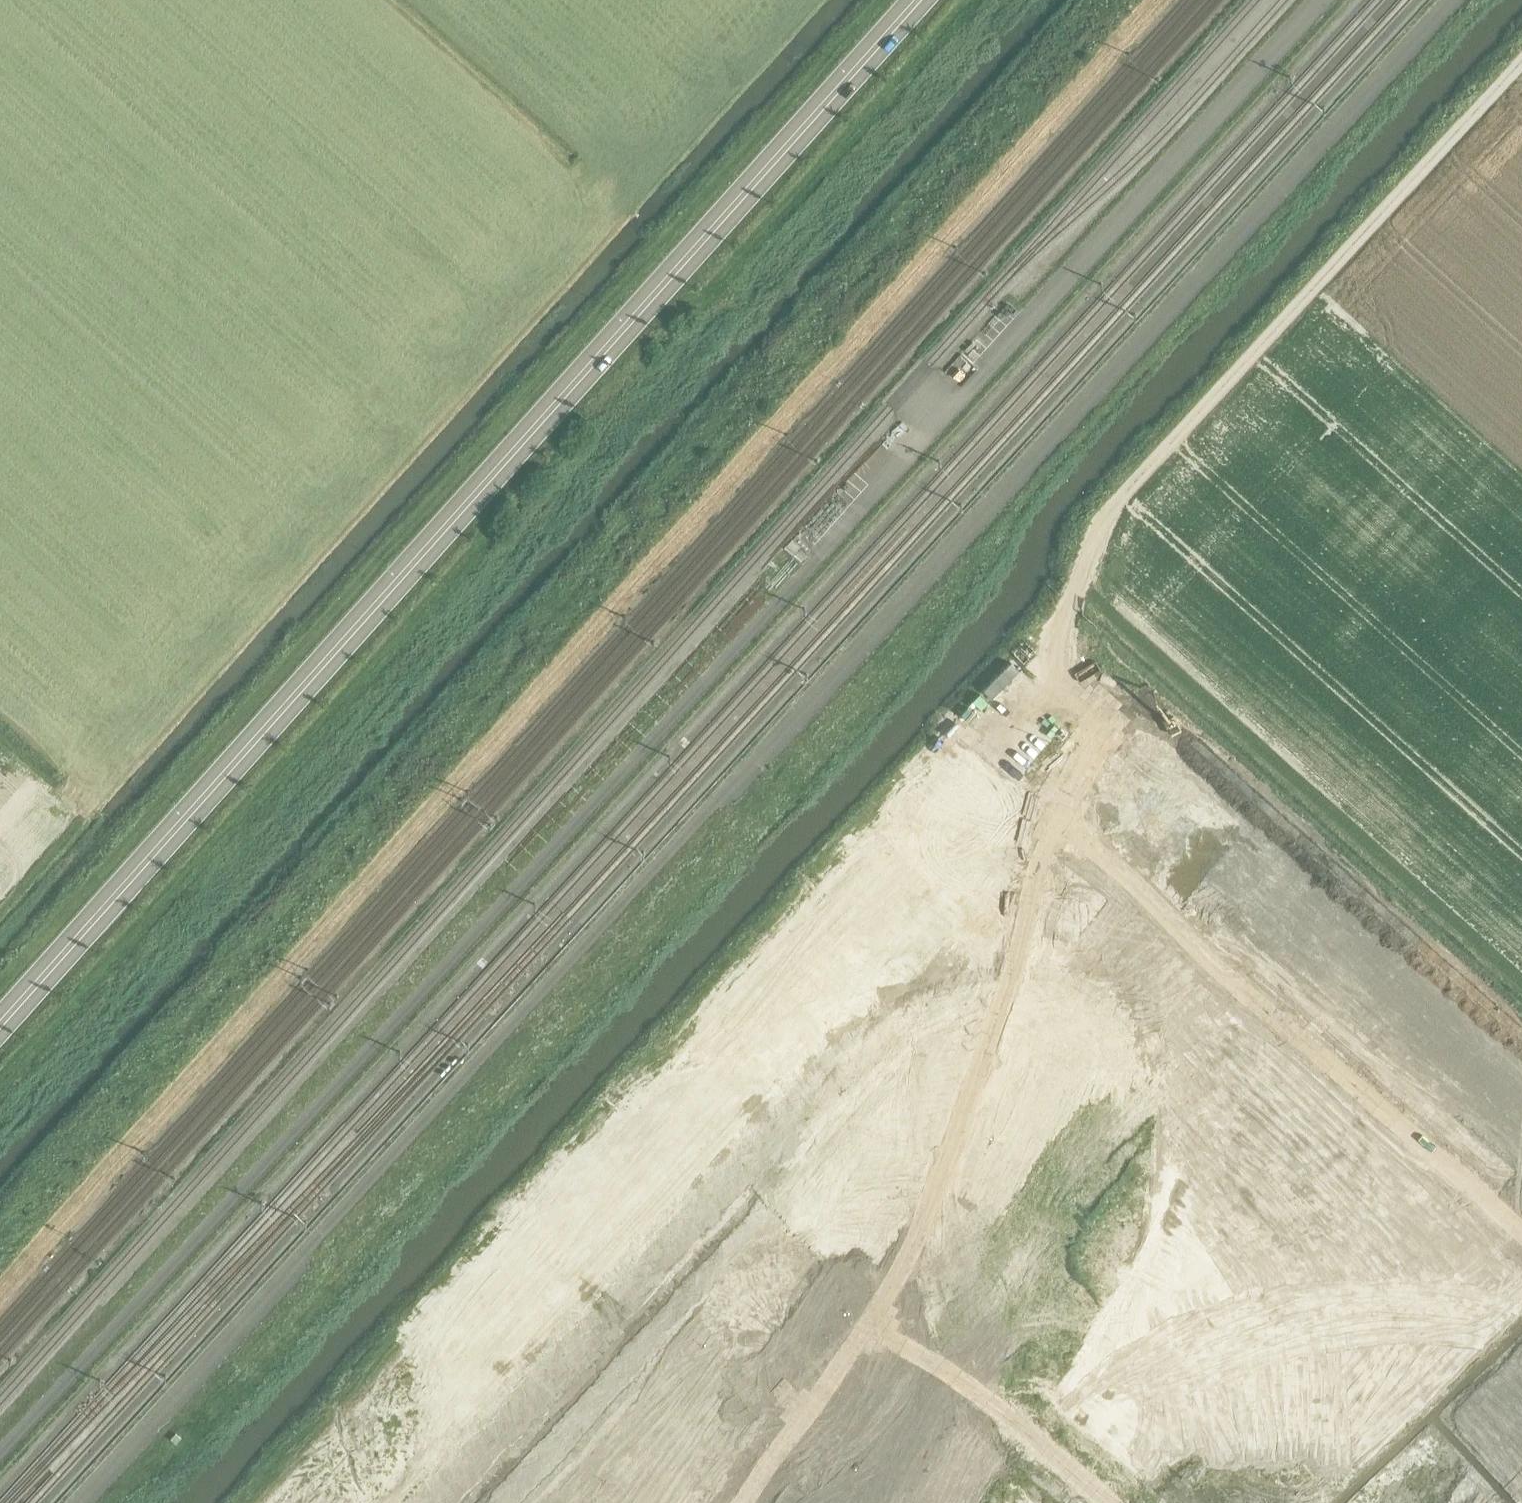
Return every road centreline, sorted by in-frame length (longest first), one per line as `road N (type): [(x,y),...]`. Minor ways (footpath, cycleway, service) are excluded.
road 1 (track): [(1150,0),(0,1282)]
road 2 (secondary): [(0,1025),(918,0)]
road 3 (track): [(1082,865),(1114,950),(1133,1045),(1092,1173),(1008,1251),(881,1297),(816,1358),(805,1502)]
road 4 (track): [(1058,633),(1118,501),(1521,63)]

